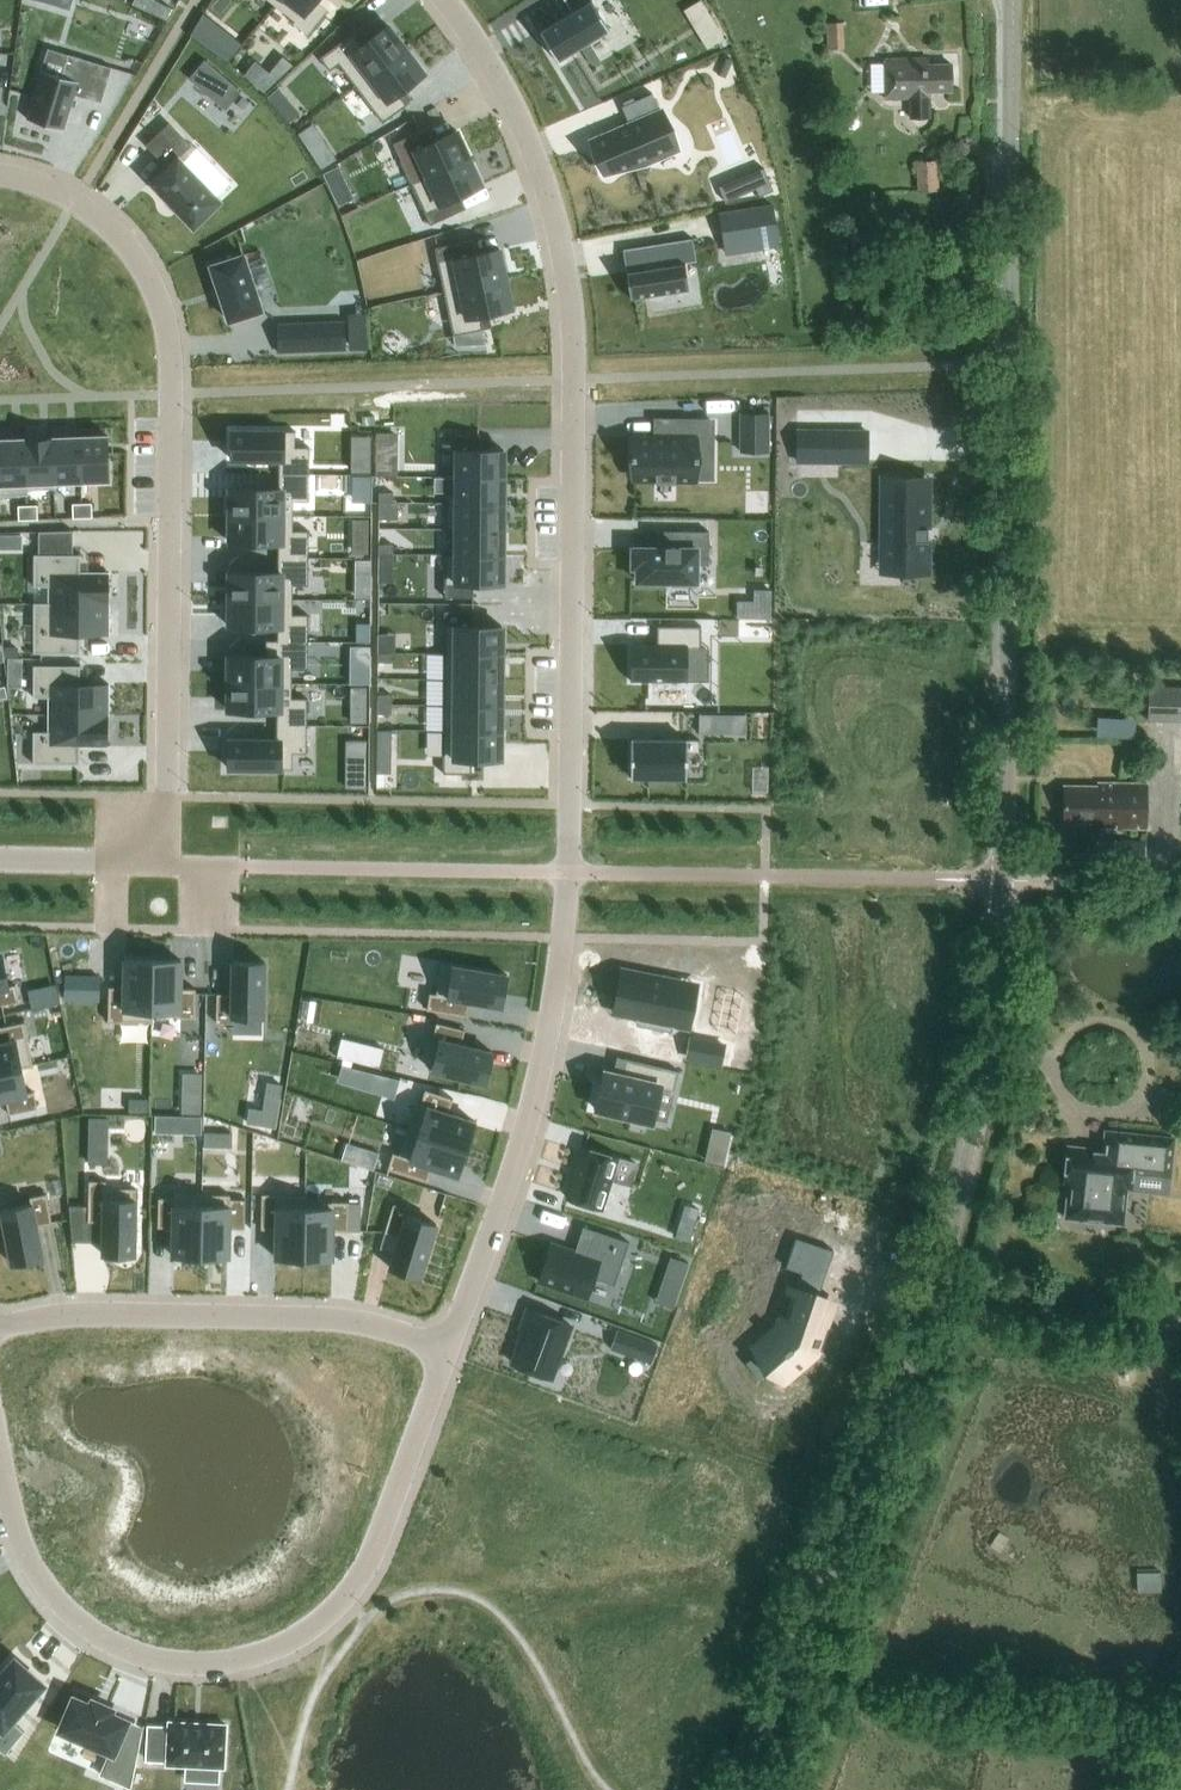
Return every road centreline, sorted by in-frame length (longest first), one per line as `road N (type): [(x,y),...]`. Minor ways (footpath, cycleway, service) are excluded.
road 1 (residential): [(447,1349),(526,1115),(558,955),(566,873),(570,382),(565,284),(543,188),(506,97),(445,0)]
road 2 (unclassified): [(925,1301),(967,1163),(1004,880),(1008,0)]
road 3 (residential): [(167,864),(169,354),(153,291),(112,232),(38,183),(0,176)]
road 4 (residential): [(0,1453),(23,1551),(75,1622),(153,1661),(241,1662),(320,1623),(359,1579),(447,1349)]
road 5 (unclassified): [(742,1789),(925,1301)]
road 6 (residential): [(447,1349),(358,1321),(218,1314),(49,1316),(0,1327)]
road 7 (residential): [(925,1301),(996,1318),(1180,1324)]
road 8 (track): [(1180,885),(1004,880)]
road 9 (residential): [(0,860),(167,864)]

